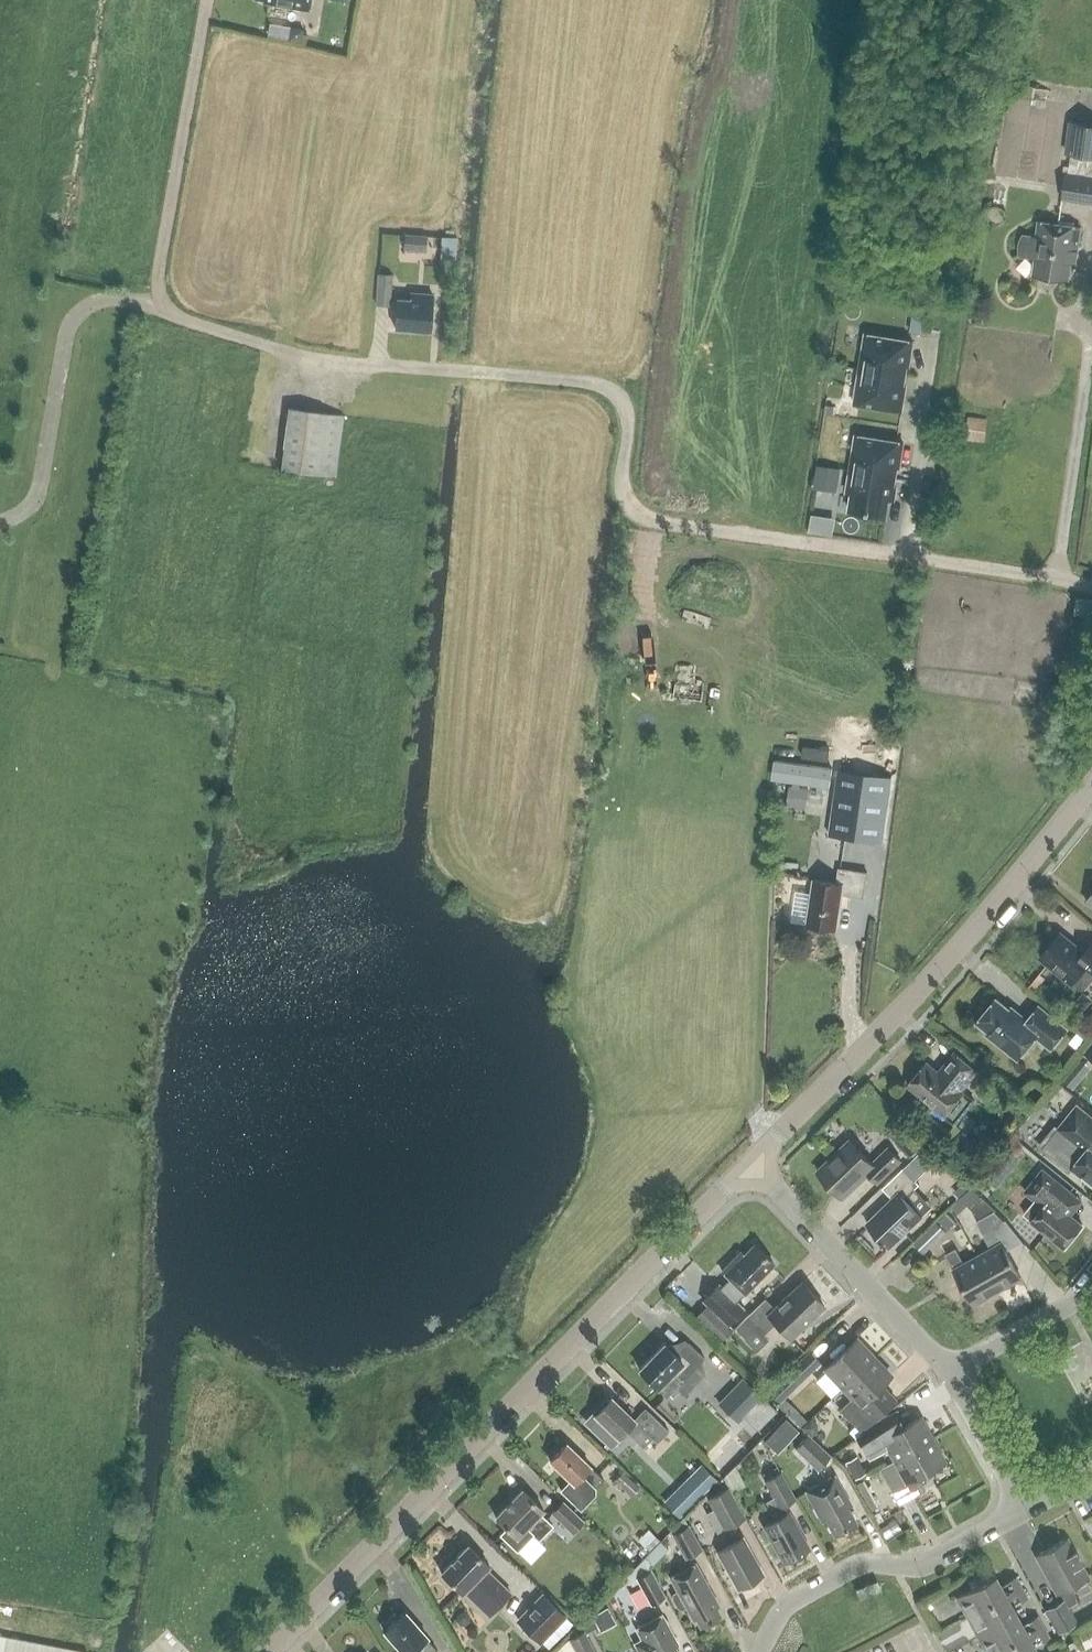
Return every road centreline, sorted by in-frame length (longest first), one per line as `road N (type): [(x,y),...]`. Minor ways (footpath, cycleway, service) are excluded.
road 1 (unclassified): [(901,561),(645,525),(630,515),(629,422),(610,390),(310,362),(117,298),(69,324),(32,498),(0,522)]
road 2 (unclassified): [(273,1651),(747,1175)]
road 3 (unclassified): [(747,1175),(894,1022),(1091,787)]
road 4 (residential): [(759,1651),(785,1605),(861,1562),(923,1568),(1027,1510)]
road 5 (unclassified): [(950,1373),(747,1175)]
road 6 (residential): [(901,561),(931,336)]
road 7 (unclassified): [(1091,588),(901,561)]
road 8 (unclassified): [(950,1373),(1068,1306),(1091,1279)]
road 9 (unclassified): [(1027,1510),(950,1373)]

